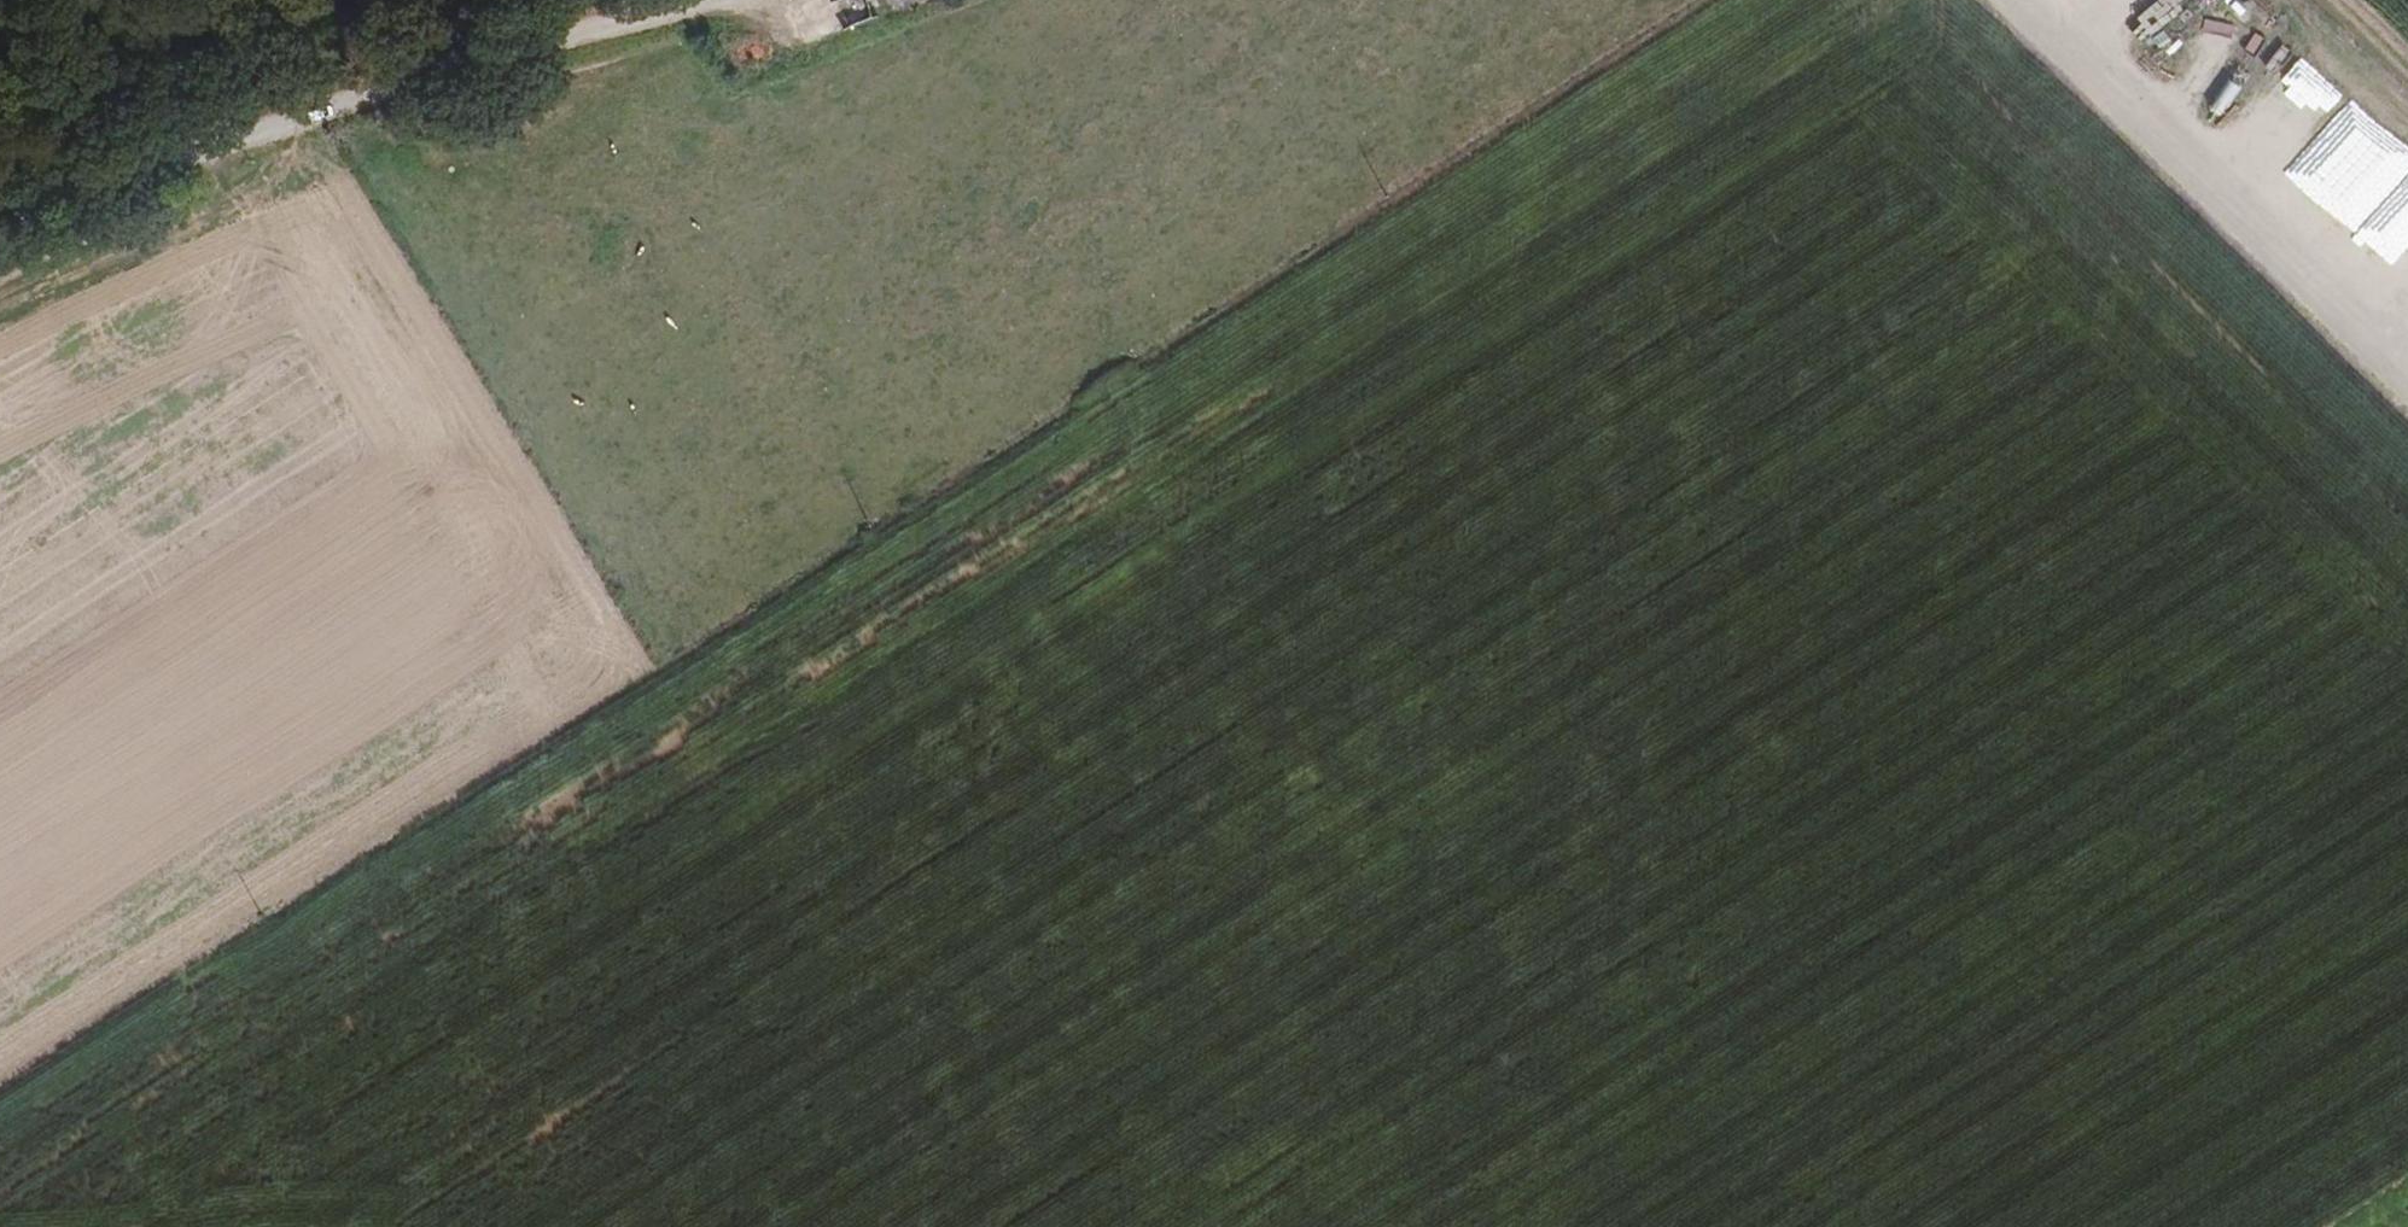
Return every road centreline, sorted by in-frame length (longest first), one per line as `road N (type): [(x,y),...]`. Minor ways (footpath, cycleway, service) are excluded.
road 1 (unclassified): [(0,226),(271,127),(699,0)]
road 2 (track): [(2407,404),(2002,0)]

